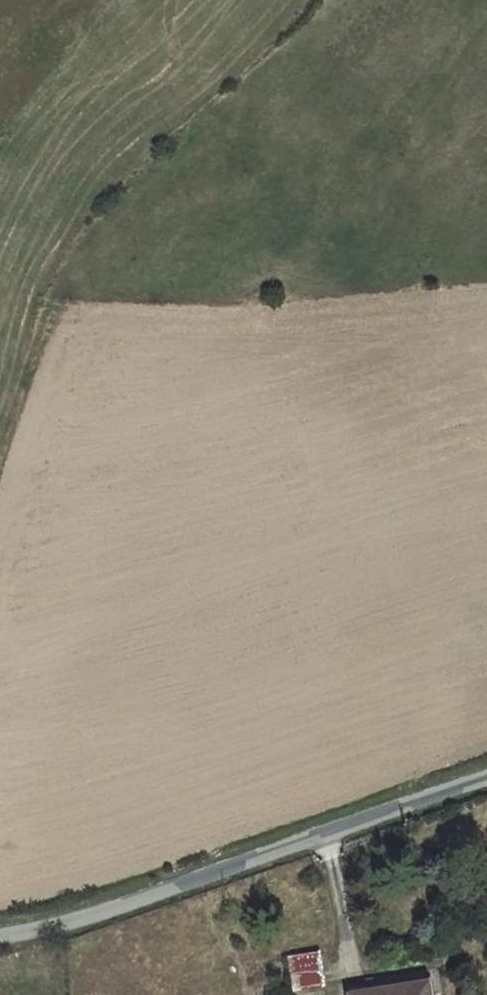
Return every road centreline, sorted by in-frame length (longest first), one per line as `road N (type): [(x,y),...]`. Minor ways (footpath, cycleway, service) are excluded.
road 1 (unclassified): [(486,782),(75,924),(0,936)]

